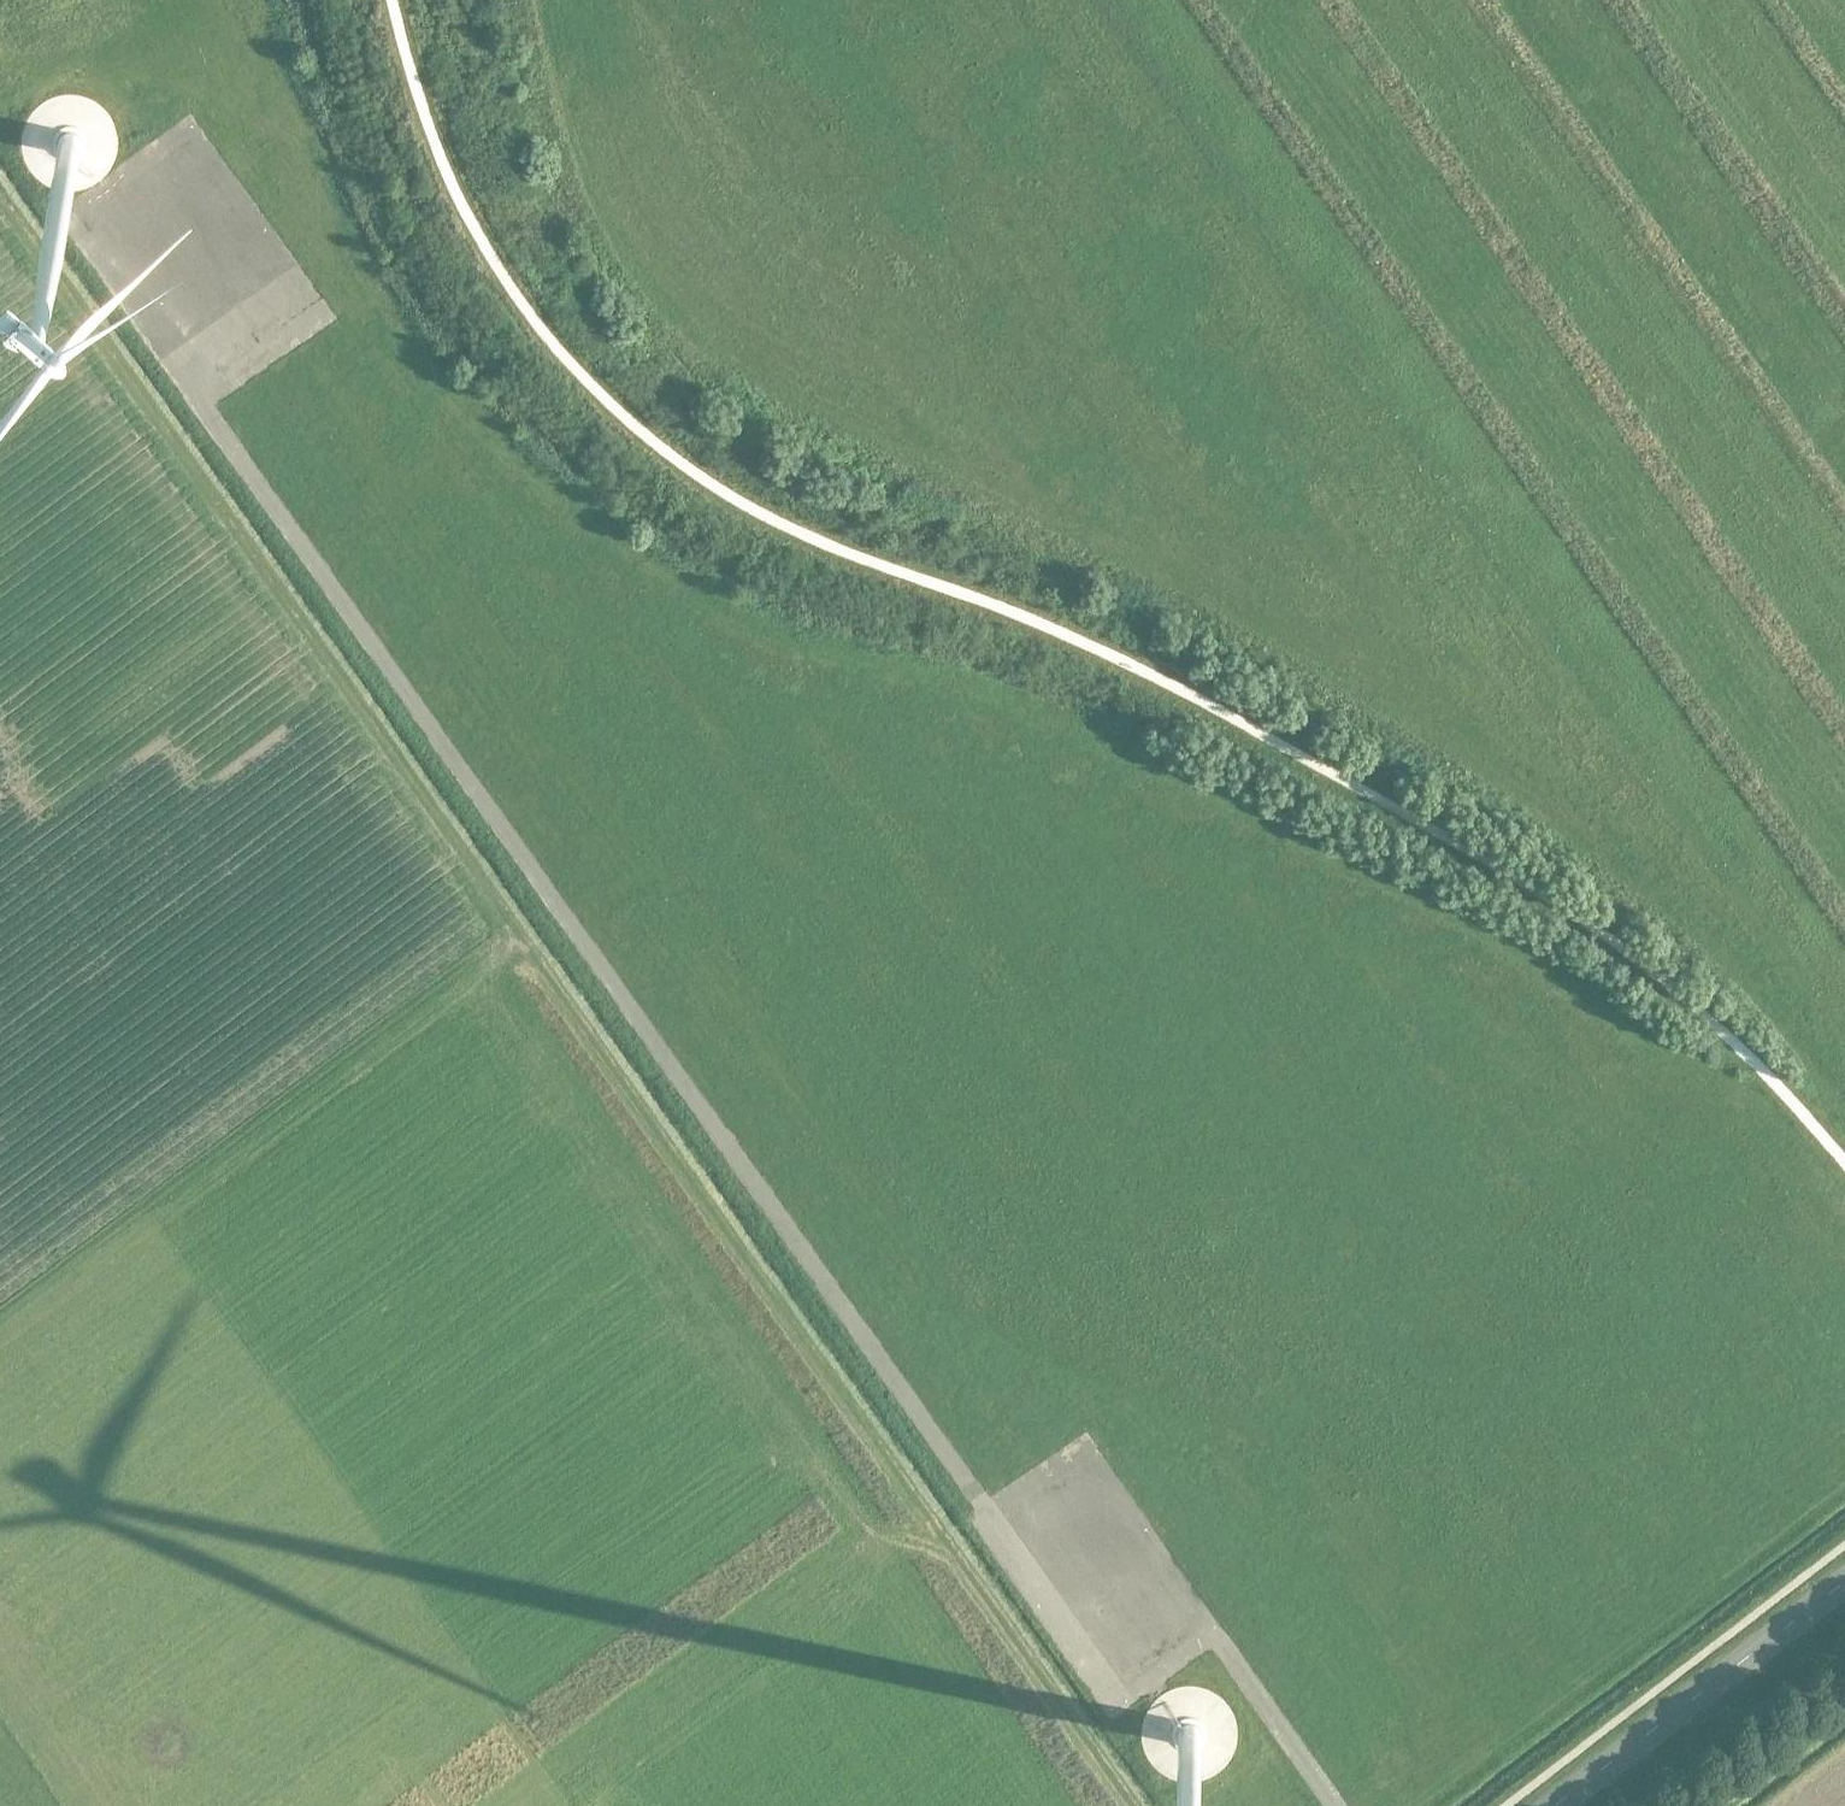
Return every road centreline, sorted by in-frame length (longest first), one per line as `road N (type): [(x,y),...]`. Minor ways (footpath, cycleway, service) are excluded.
road 1 (unclassified): [(1553,1805),(1844,1581)]

